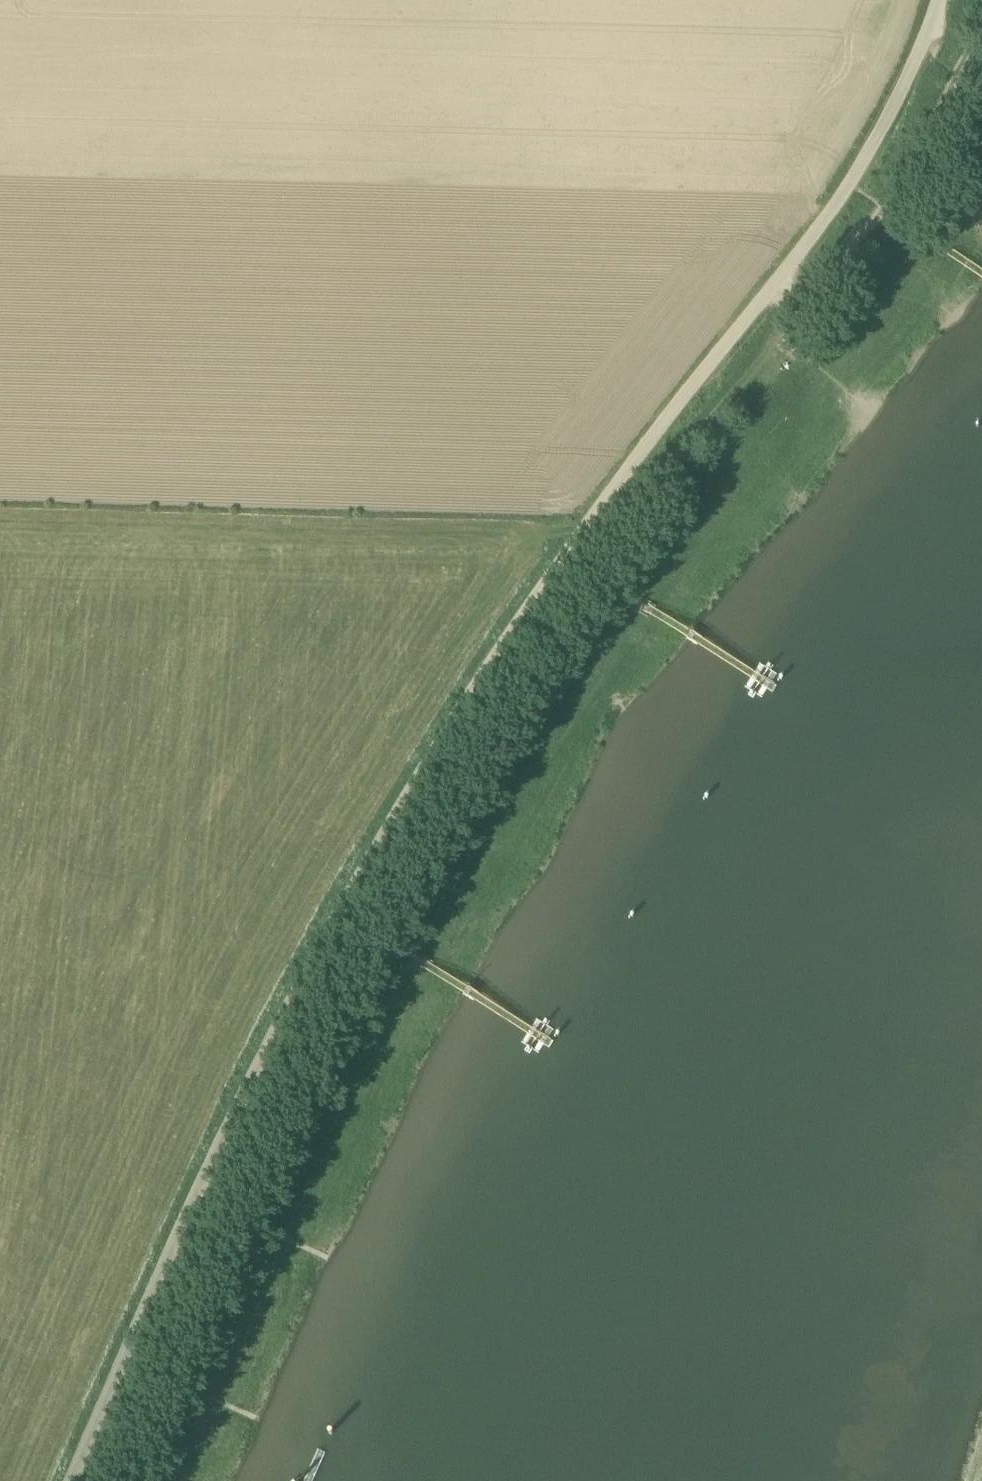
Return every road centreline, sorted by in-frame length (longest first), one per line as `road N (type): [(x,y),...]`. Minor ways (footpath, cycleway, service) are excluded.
road 1 (unclassified): [(64,1480),(134,1312),(415,782),(579,541),(856,175),(919,58),(939,0)]

